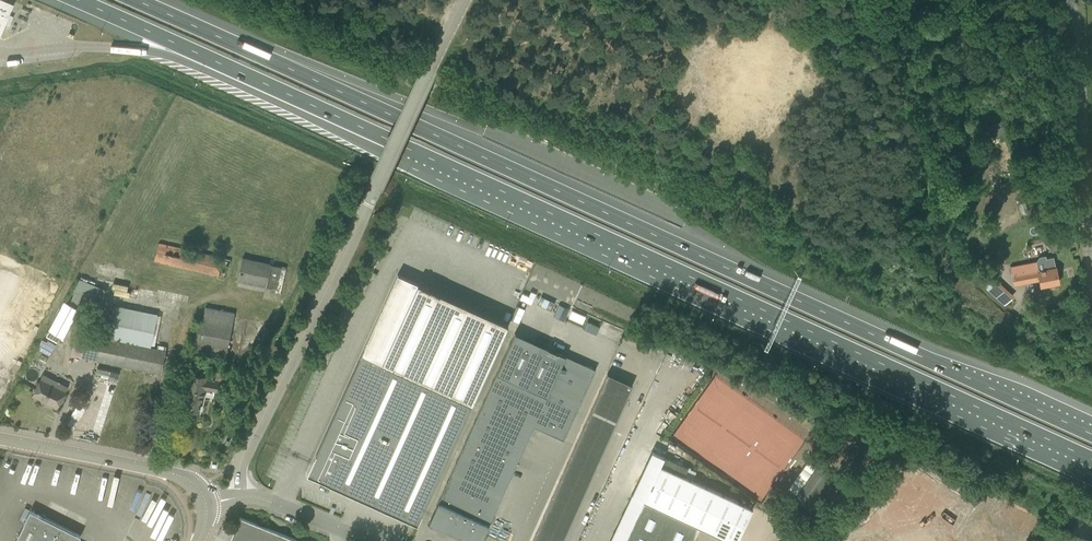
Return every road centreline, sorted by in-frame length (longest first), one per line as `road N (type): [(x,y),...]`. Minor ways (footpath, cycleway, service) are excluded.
road 1 (motorway): [(1091,434),(136,0)]
road 2 (motorway): [(191,50),(1091,460)]
road 3 (unclassified): [(241,498),(241,461),(466,0)]
road 4 (unclassified): [(1091,250),(1070,0)]
road 5 (tertiary): [(207,504),(181,476),(0,440)]
road 6 (unclassified): [(366,540),(241,498)]
road 7 (motorway): [(82,0),(191,50)]

